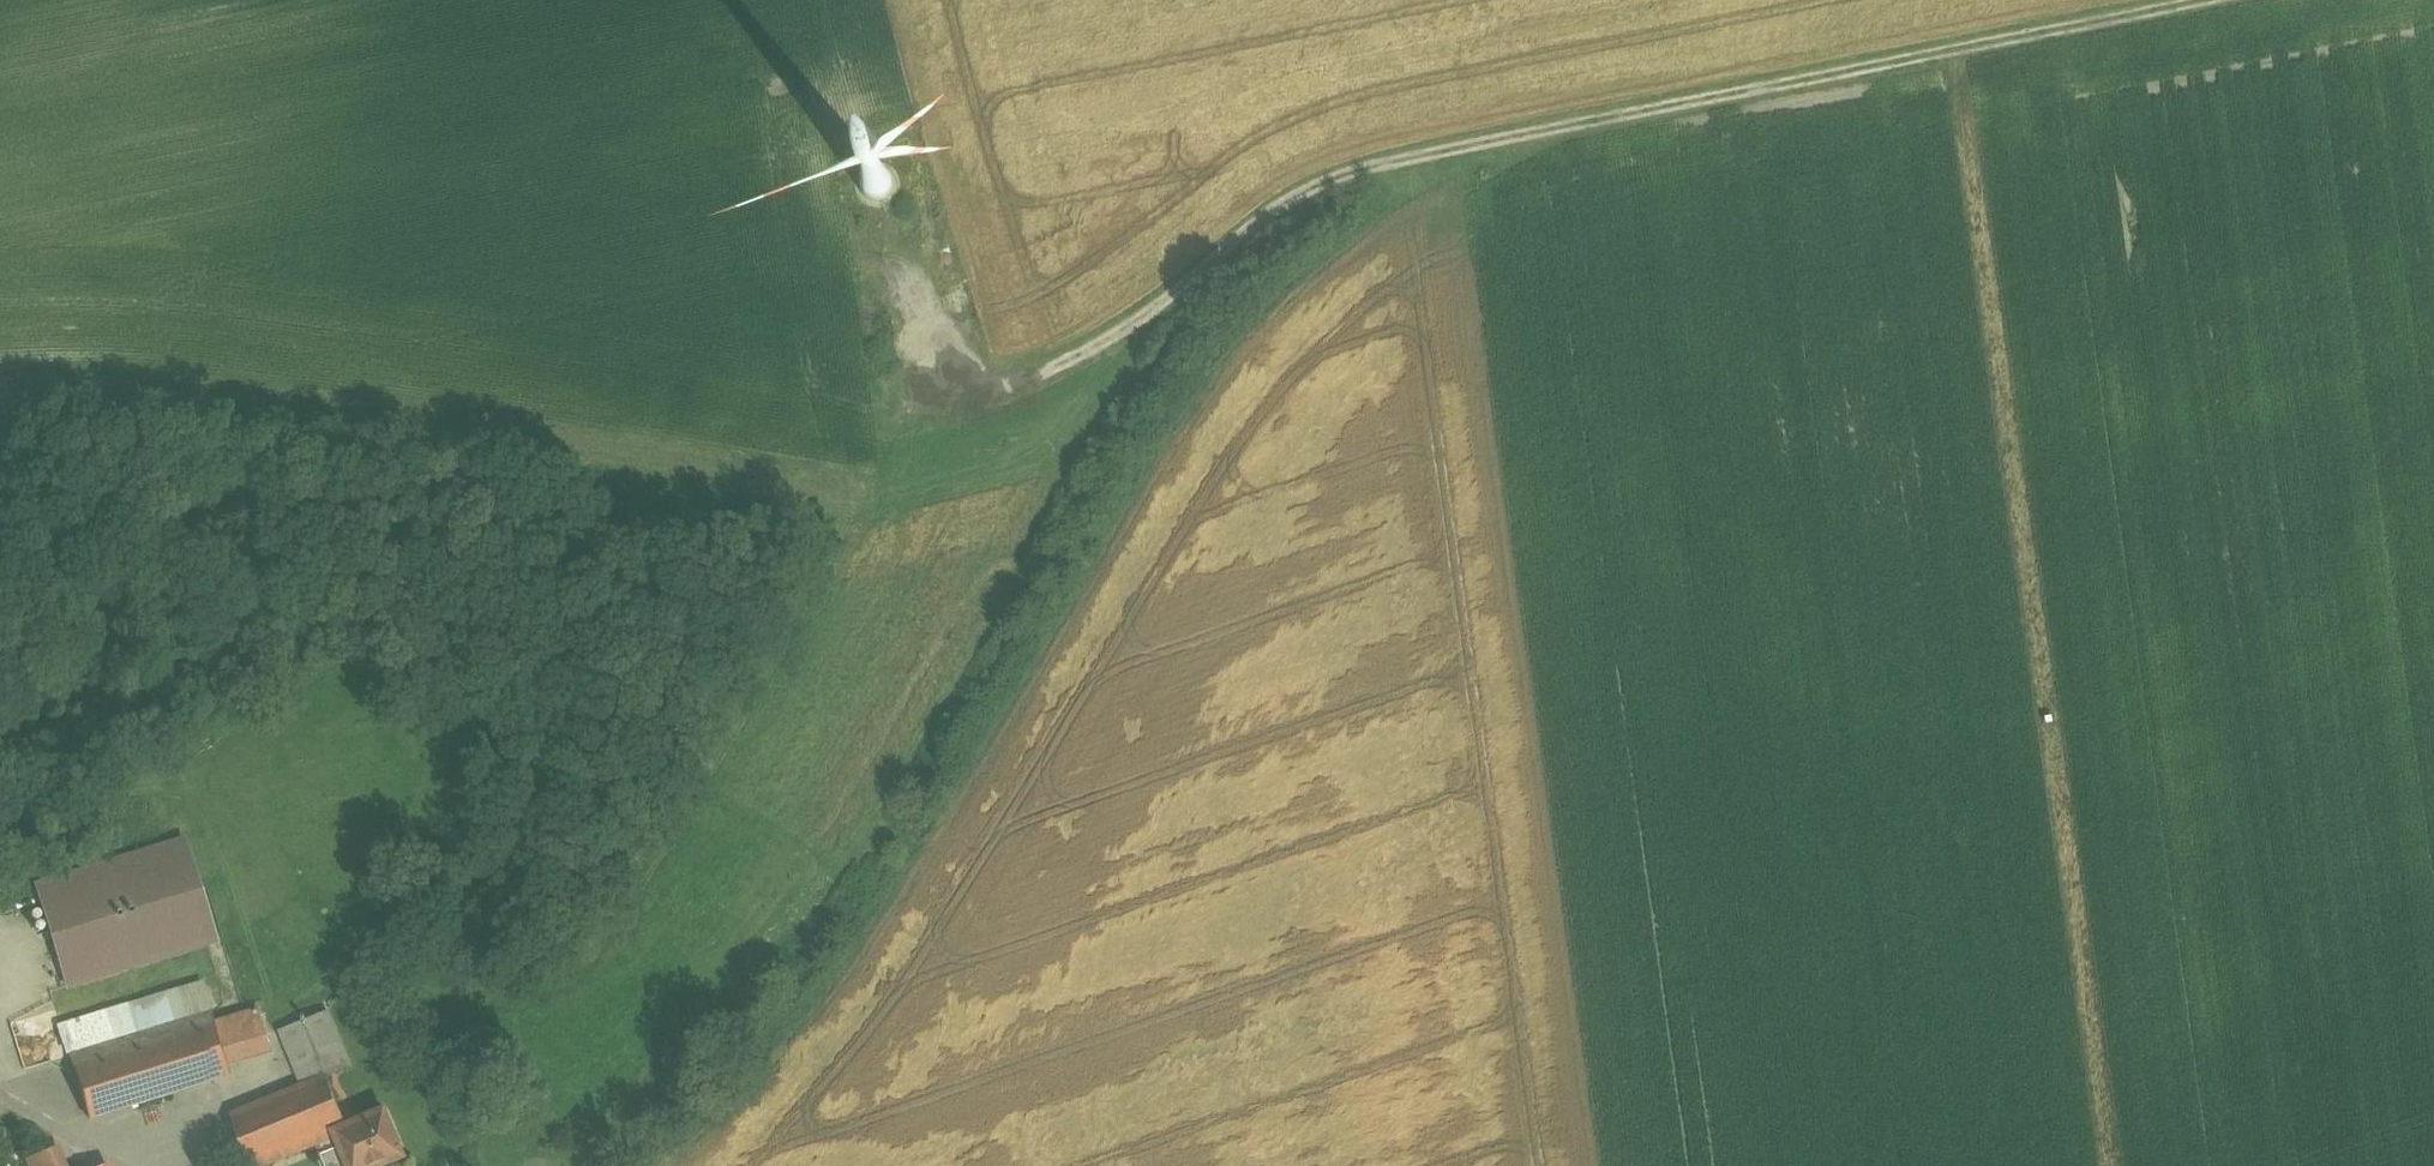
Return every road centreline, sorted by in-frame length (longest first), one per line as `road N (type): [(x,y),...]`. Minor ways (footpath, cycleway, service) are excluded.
road 1 (track): [(918,283),(999,407),(1126,351),(1356,185),(2261,0)]

